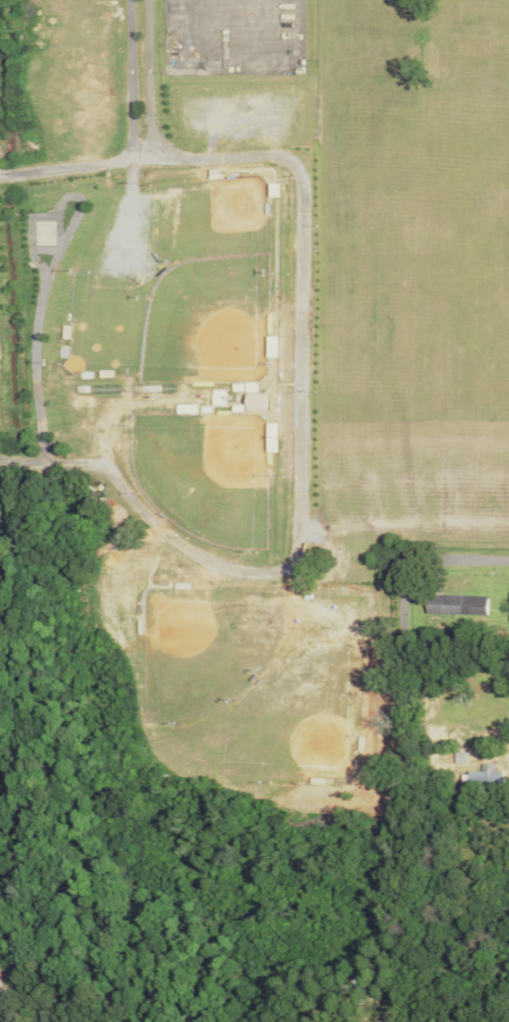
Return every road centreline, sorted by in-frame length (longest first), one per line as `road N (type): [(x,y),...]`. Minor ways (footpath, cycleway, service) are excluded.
road 1 (residential): [(389,996),(409,902),(406,572),(422,560),(508,558)]

